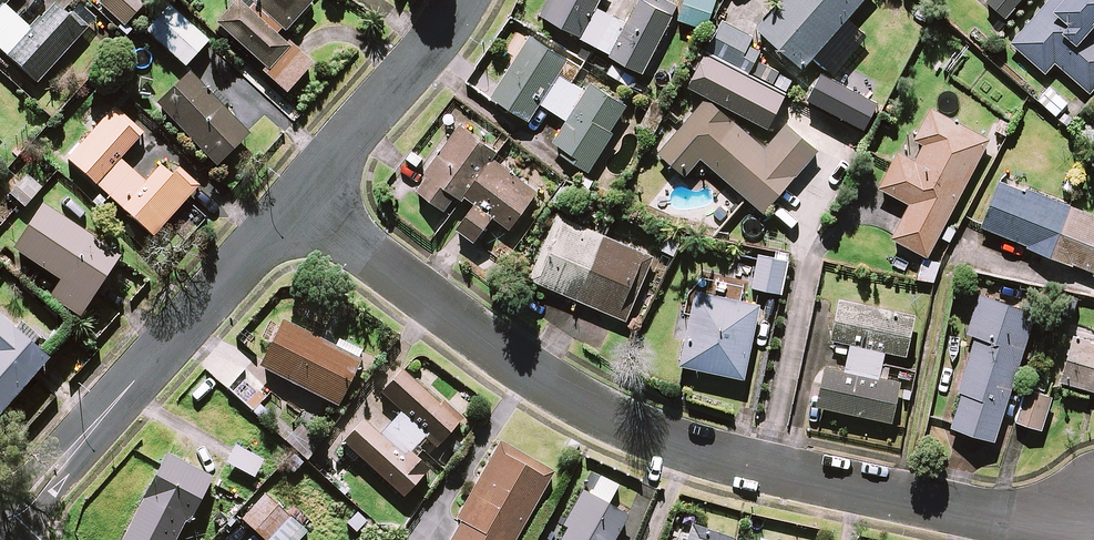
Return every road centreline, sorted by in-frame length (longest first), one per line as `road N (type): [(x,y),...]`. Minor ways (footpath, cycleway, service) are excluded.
road 1 (residential): [(1093,511),(1010,511),(879,494),(701,451),(612,417),(490,350),(300,198)]
road 2 (residential): [(0,525),(300,198)]
road 3 (residential): [(300,198),(462,0)]

